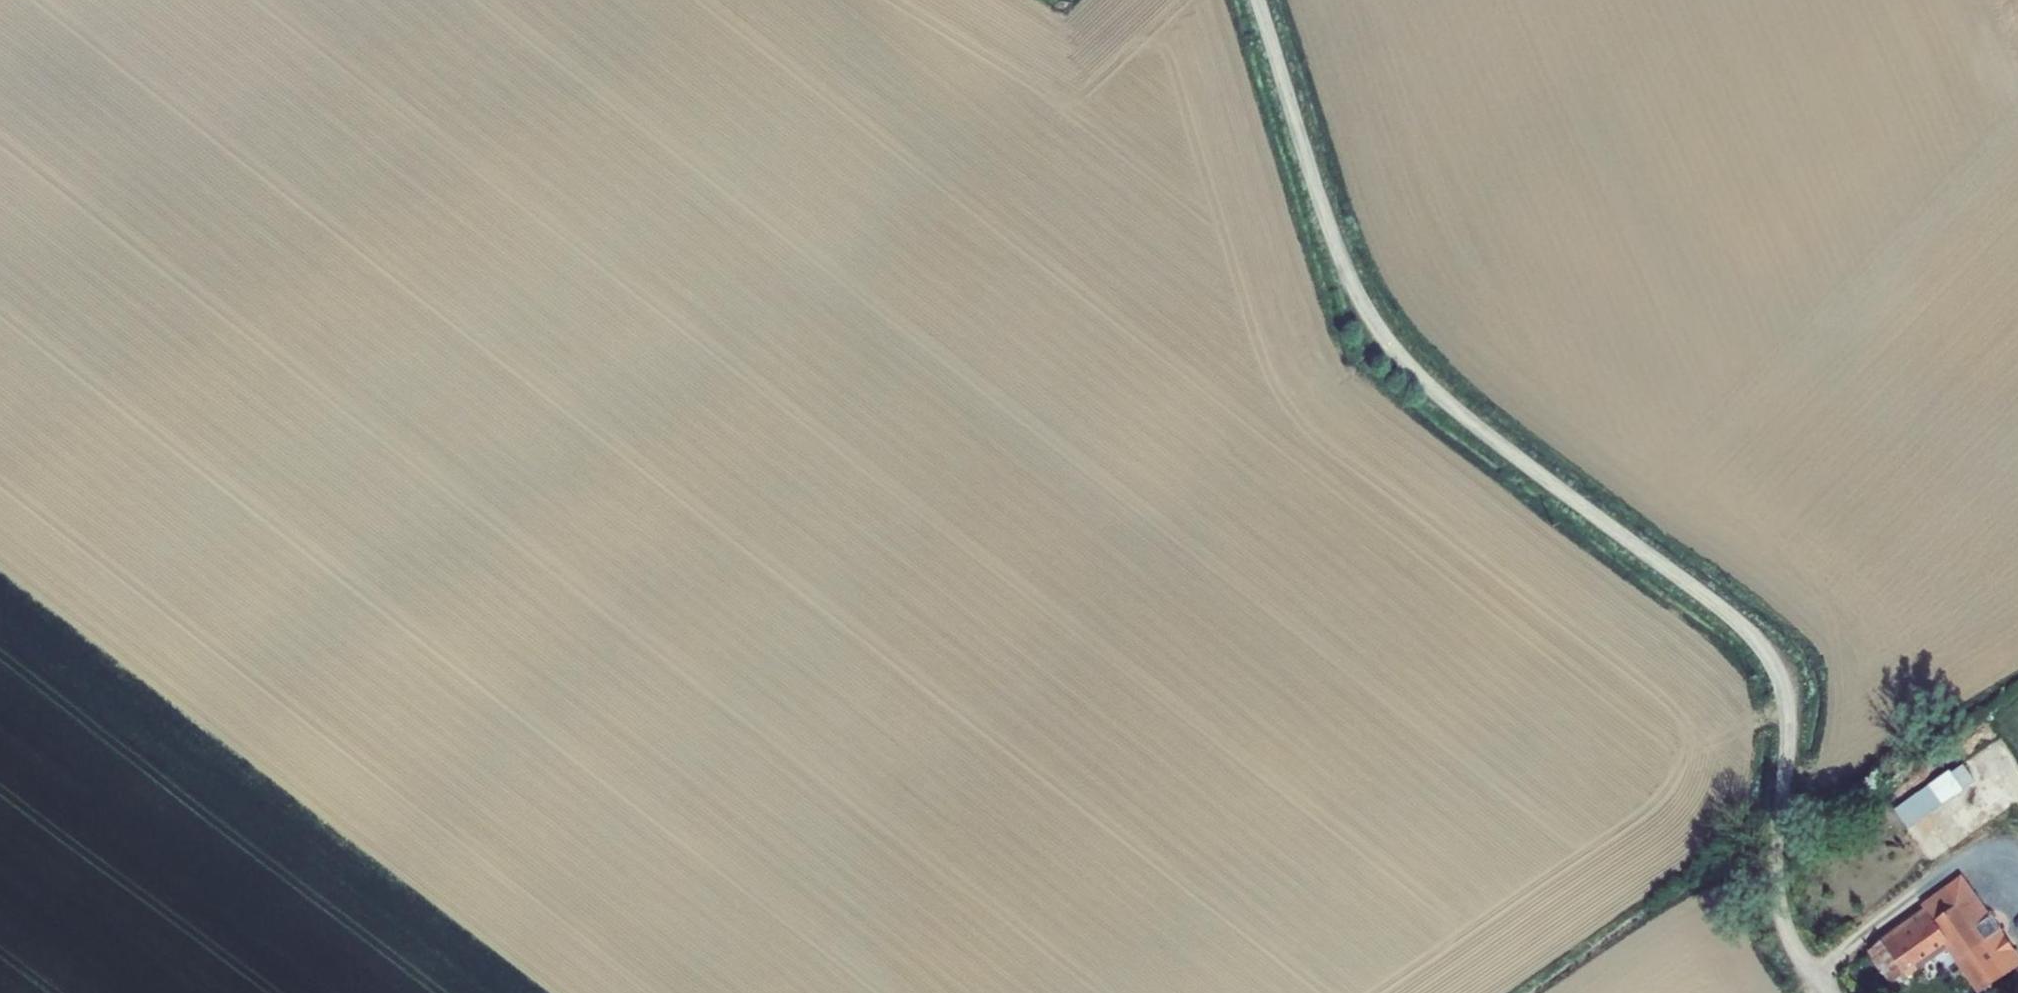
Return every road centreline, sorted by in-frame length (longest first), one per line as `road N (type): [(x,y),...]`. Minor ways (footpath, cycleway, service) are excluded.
road 1 (unclassified): [(1258,0),(1328,225),(1373,322),(1451,404),(1713,601),(1771,656),(1790,725),(1777,887),(1793,948),(1828,992)]

